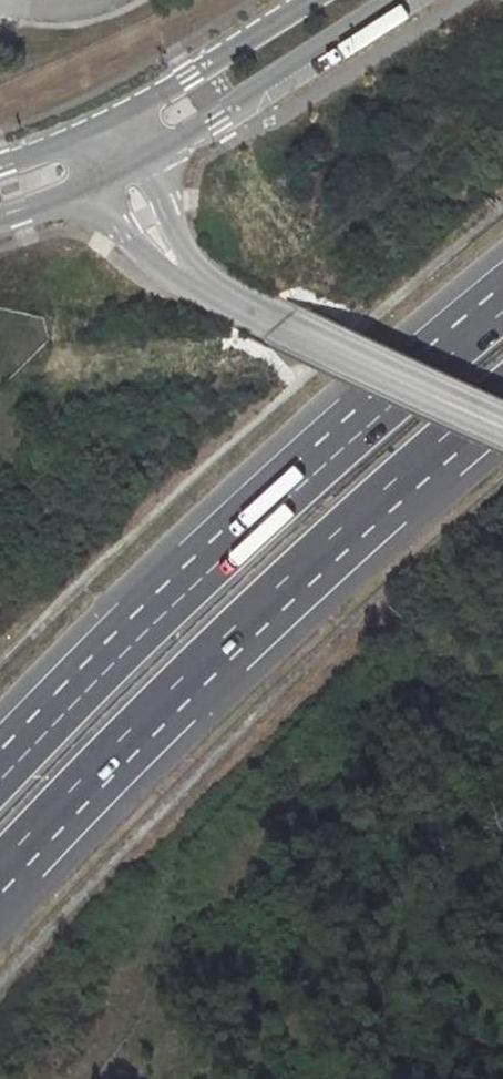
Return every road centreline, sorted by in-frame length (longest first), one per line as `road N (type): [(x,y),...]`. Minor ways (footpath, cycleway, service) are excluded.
road 1 (motorway): [(0,863),(220,635),(502,383)]
road 2 (motorway): [(502,313),(173,602),(0,779)]
road 3 (unclassified): [(502,424),(186,280)]
road 4 (unclassified): [(150,159),(398,0)]
road 5 (unclassified): [(315,0),(123,121)]
road 6 (unclassified): [(83,189),(120,231),(186,280)]
road 7 (unclassified): [(123,121),(0,169)]
road 8 (unclassified): [(186,280),(150,159)]

